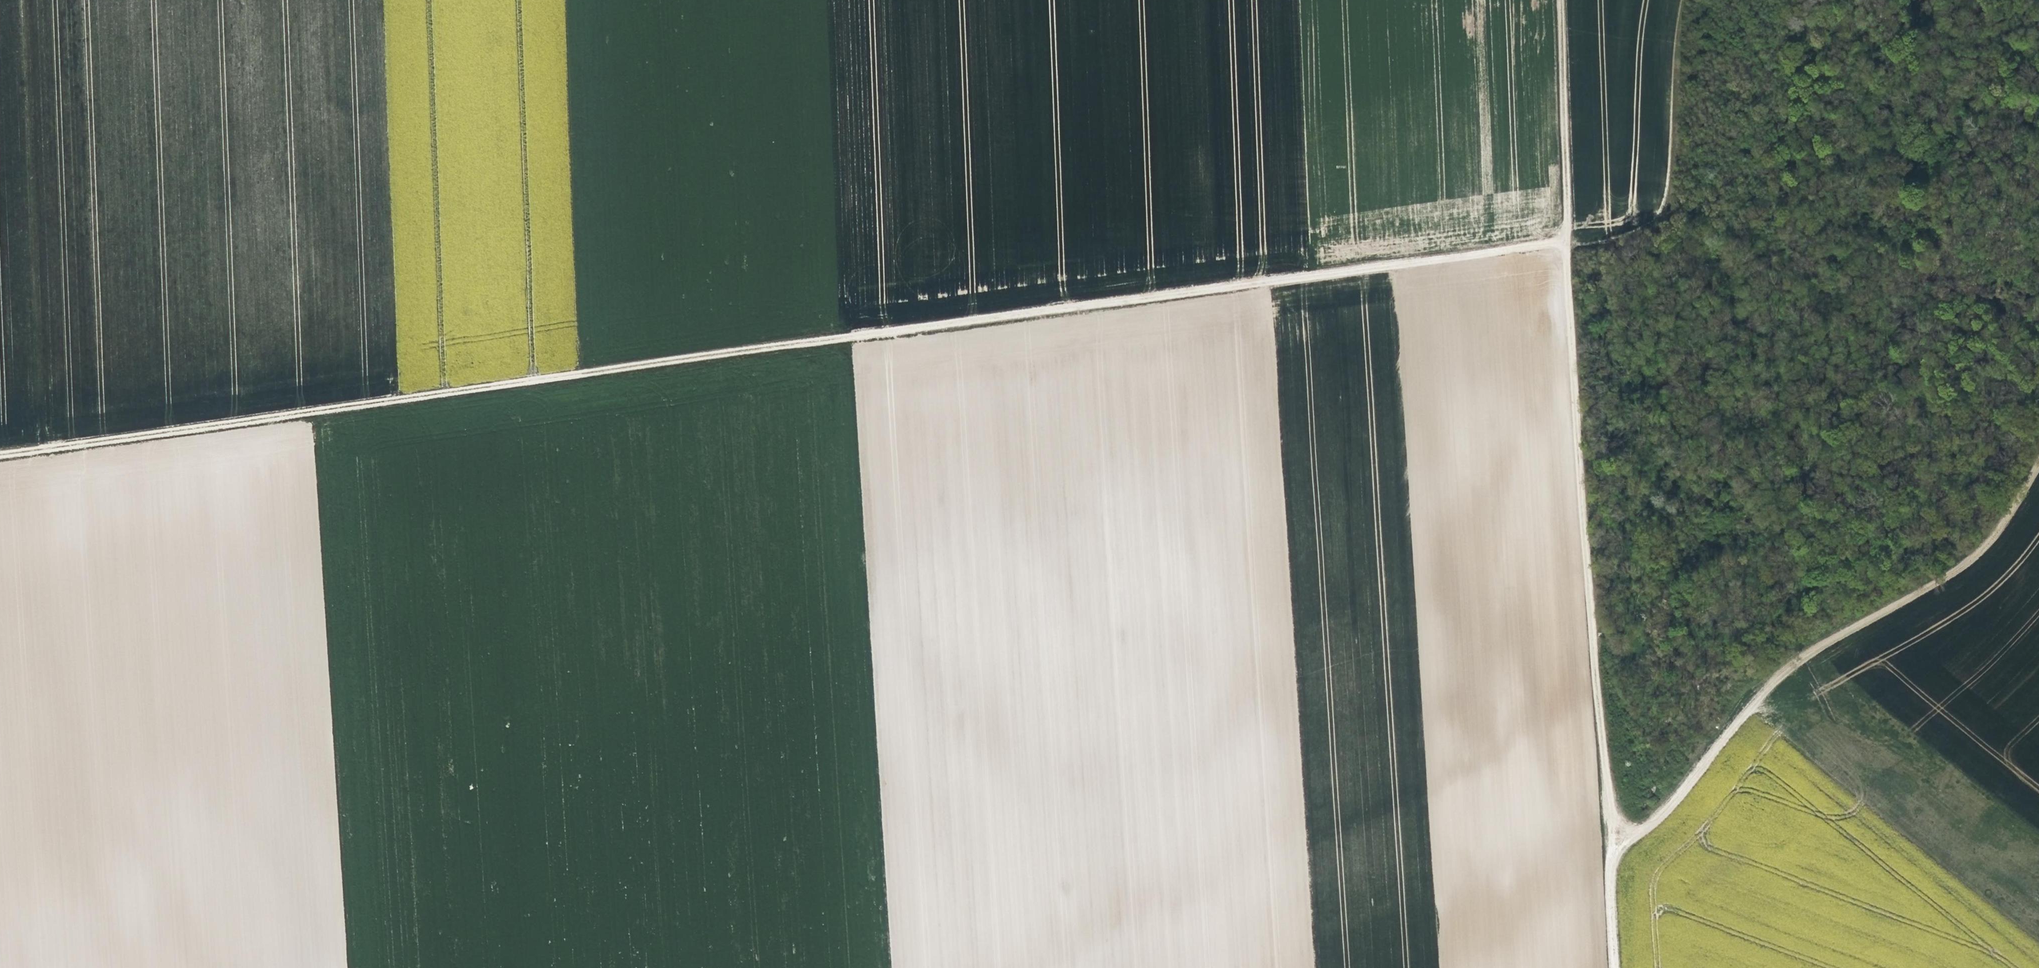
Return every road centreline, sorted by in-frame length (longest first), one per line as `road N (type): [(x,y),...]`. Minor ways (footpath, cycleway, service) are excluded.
road 1 (track): [(1566,250),(1546,244),(0,454)]
road 2 (track): [(1610,852),(1566,250),(1559,0)]
road 3 (track): [(1617,967),(1610,852),(1662,806),(1749,689),(1795,653),(1948,568),(1989,532),(2038,436)]

